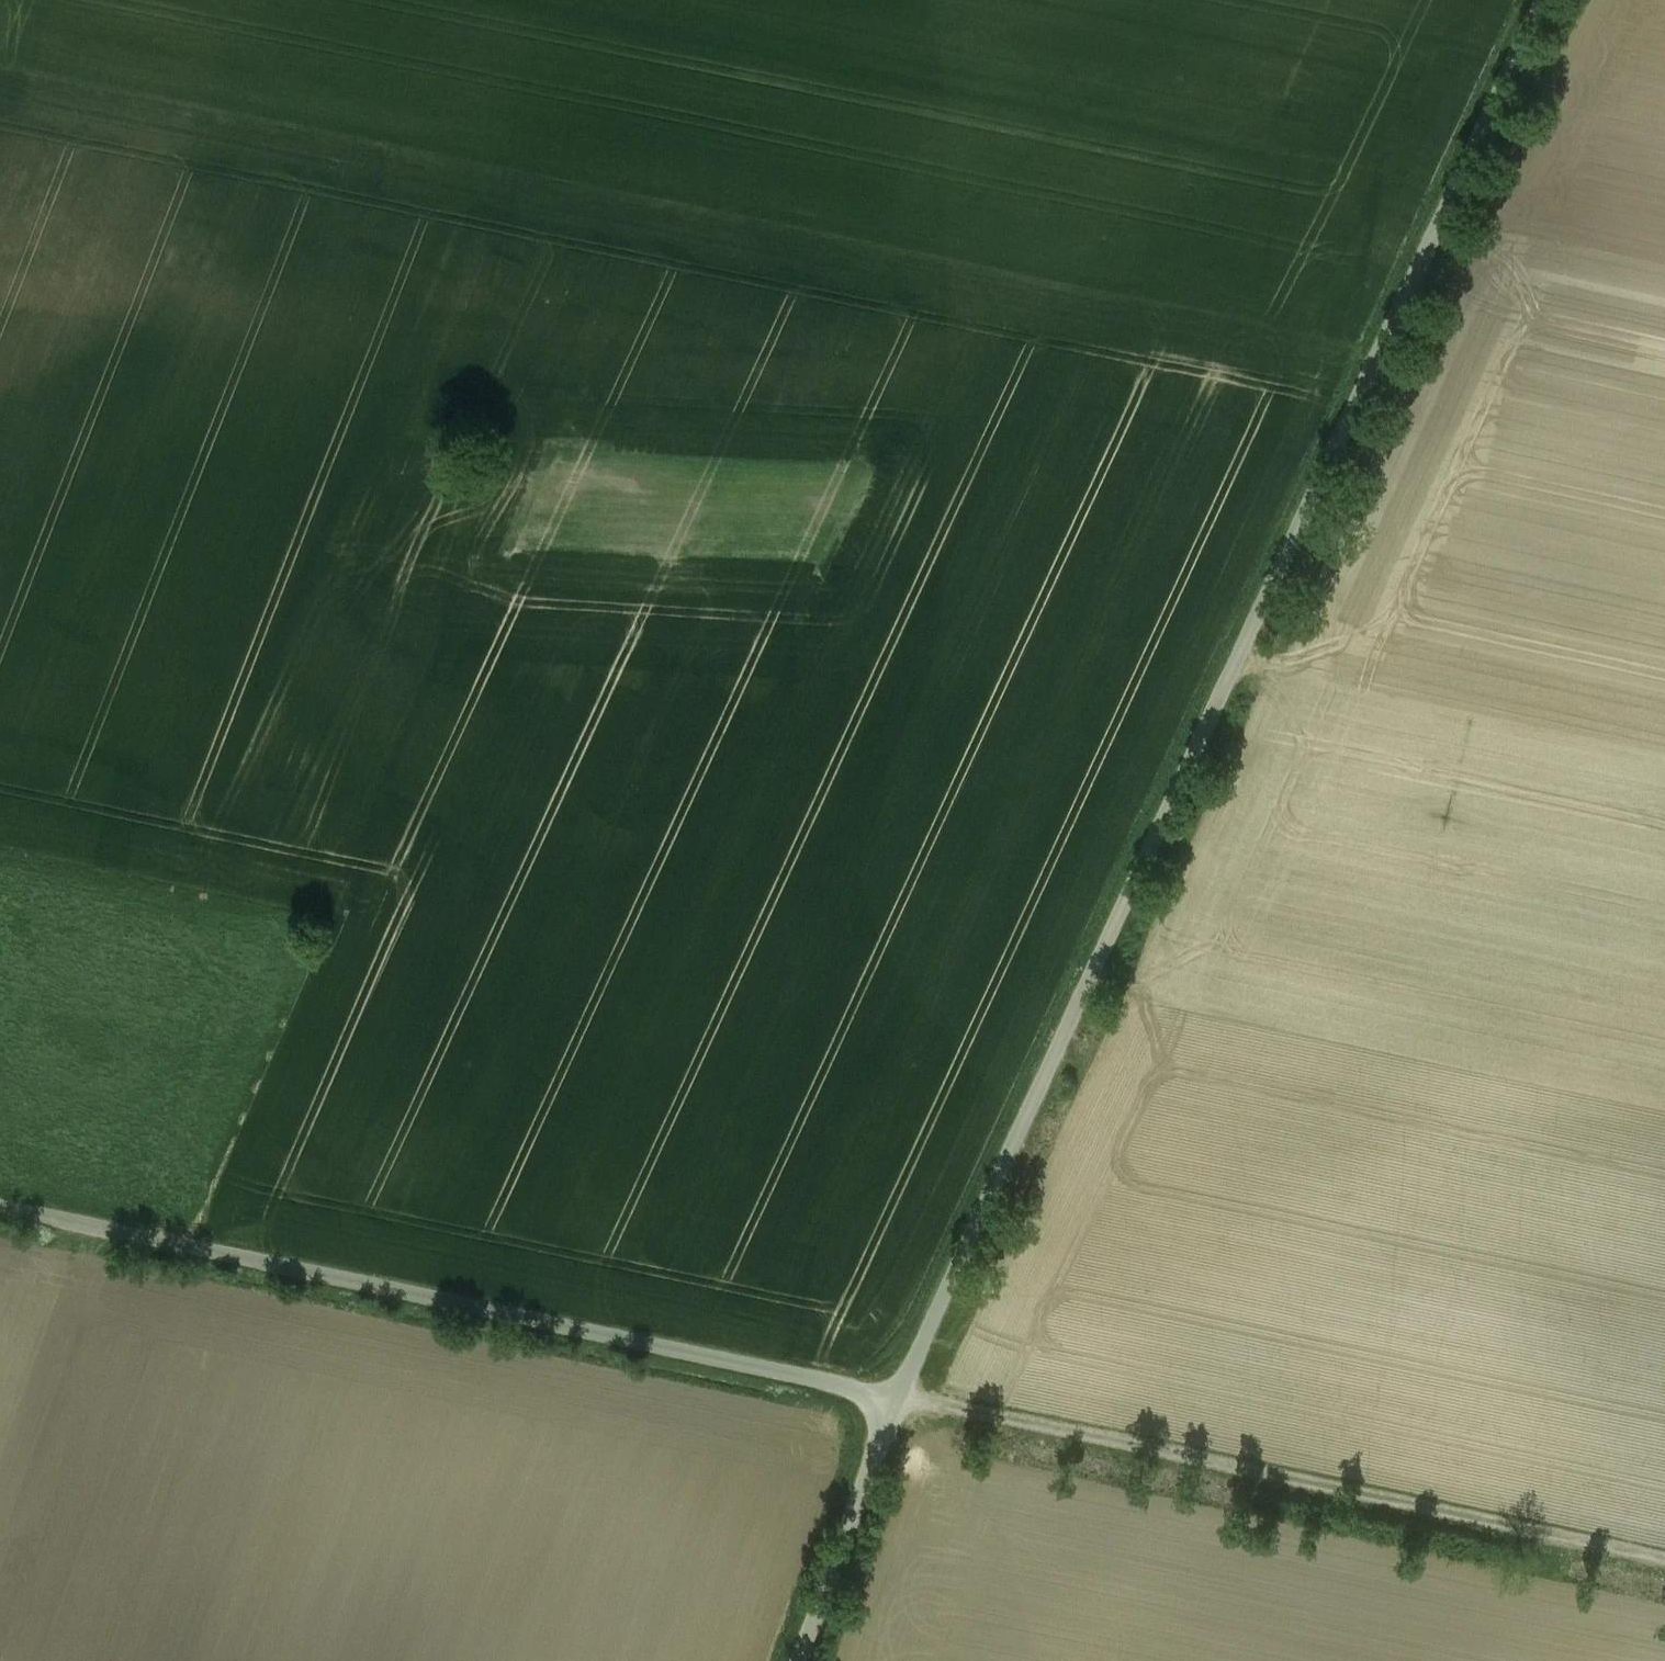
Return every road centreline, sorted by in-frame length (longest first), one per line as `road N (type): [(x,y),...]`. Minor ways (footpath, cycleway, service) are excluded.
road 1 (unclassified): [(795,1660),(892,1400),(1543,0)]
road 2 (track): [(0,1206),(1664,1557)]

